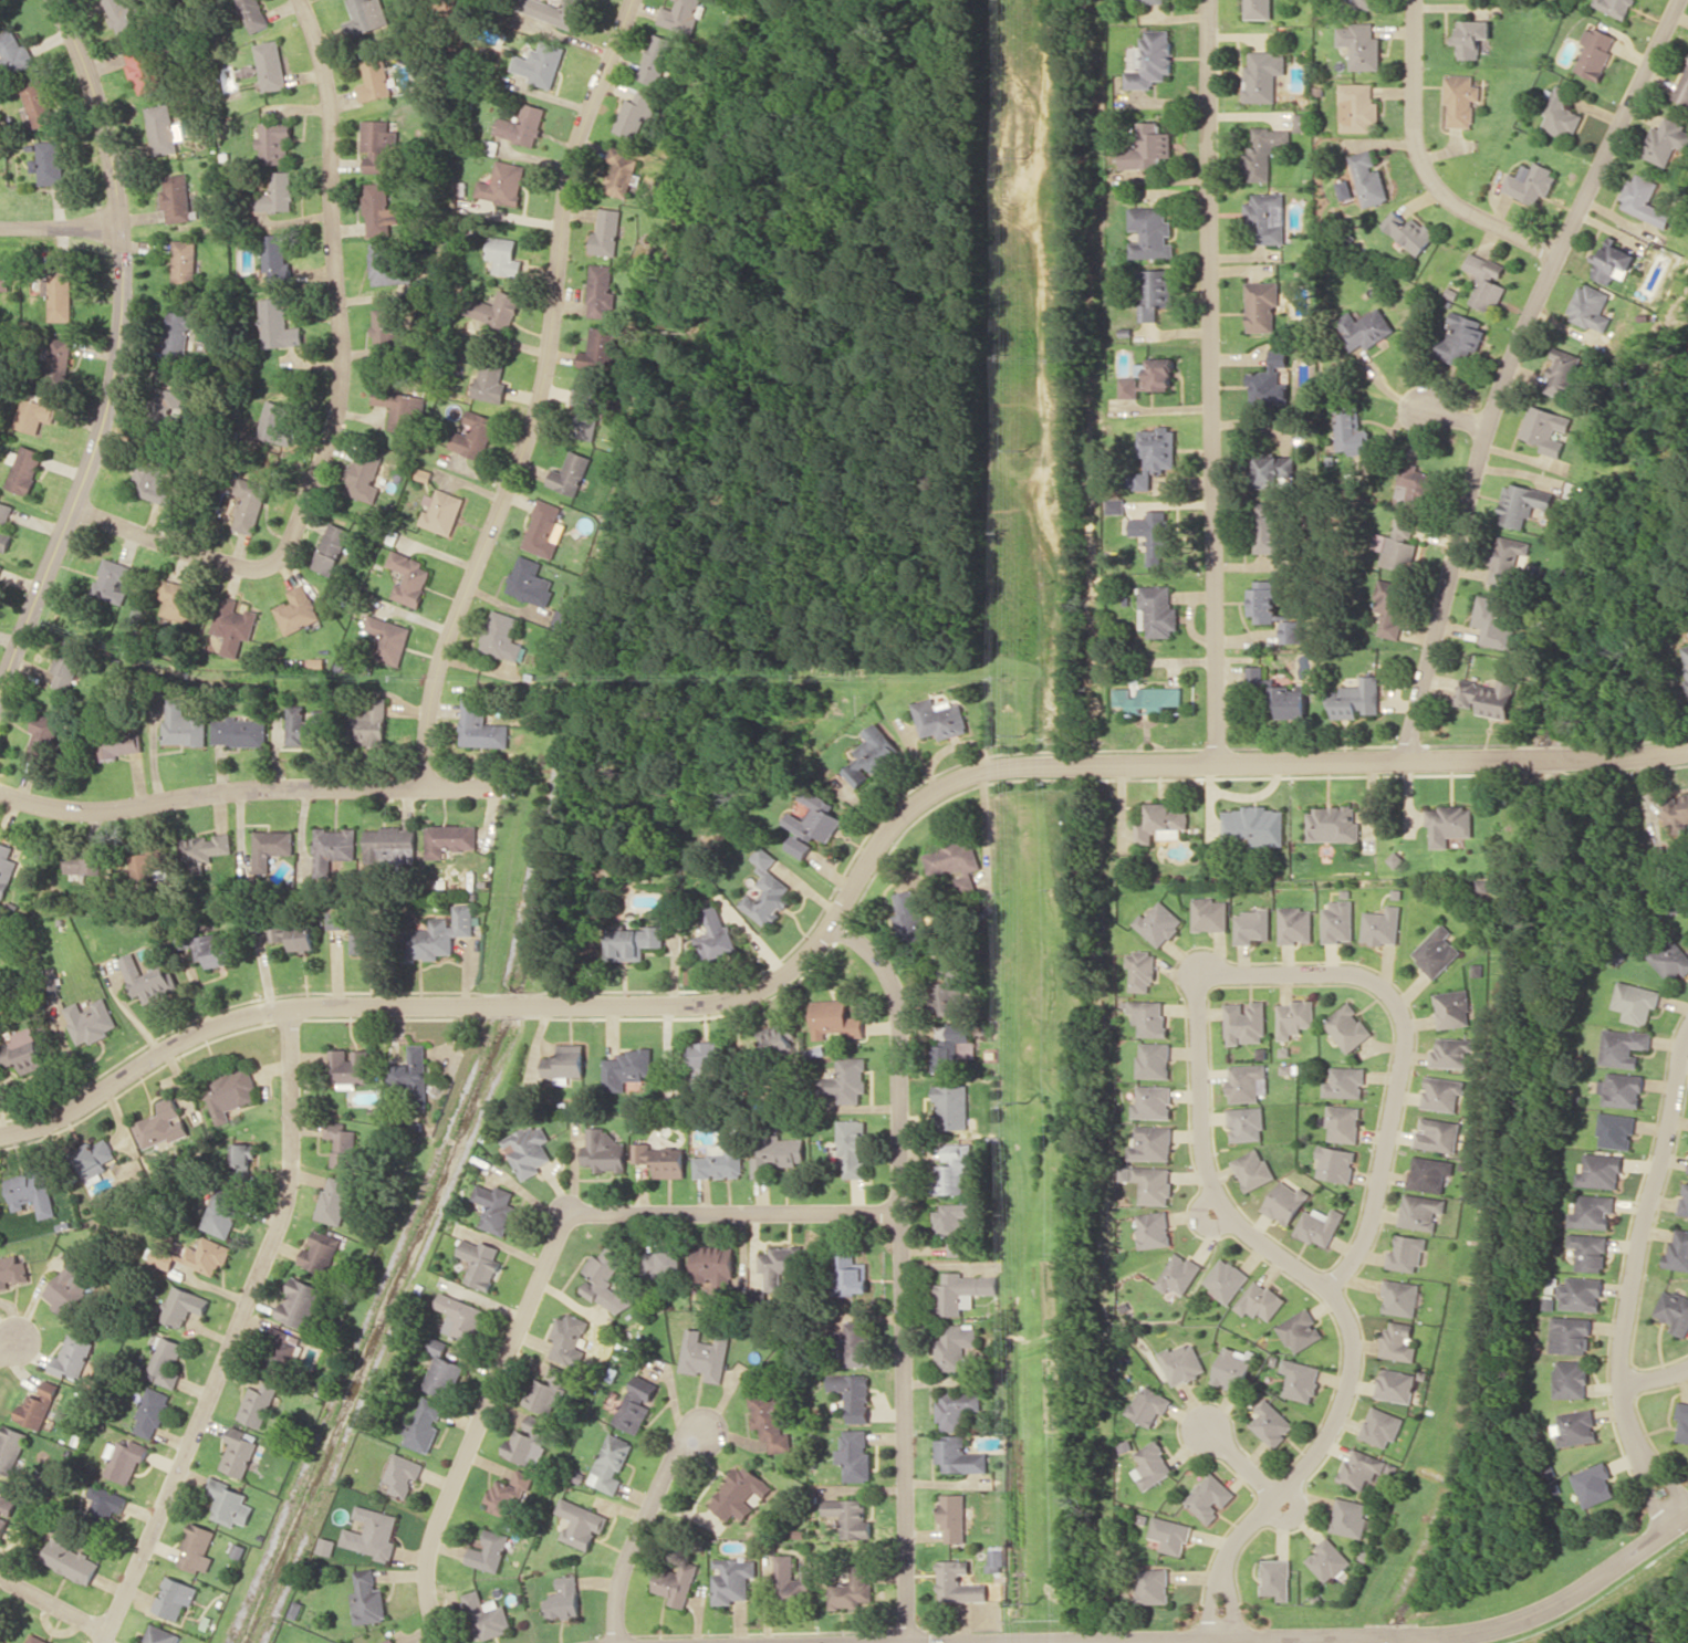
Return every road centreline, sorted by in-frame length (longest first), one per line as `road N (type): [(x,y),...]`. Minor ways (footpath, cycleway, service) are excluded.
road 1 (residential): [(0,1134),(101,1092),(215,1025),(298,1003),(713,1001),(762,985),(799,962),(865,857),(915,800),(998,764),(1605,755),(1687,747)]
road 2 (residential): [(1354,1259),(1330,1290),(1220,1203),(1201,1153),(1196,972),(1347,972),(1378,984),(1402,1012),(1405,1053),(1368,1235),(1354,1259)]
road 3 (residential): [(430,786),(434,693),(525,448),(550,358),(561,213),(579,135),(632,0)]
road 4 (residential): [(1410,756),(1467,516),(1525,331),(1685,0)]
road 5 (residential): [(73,507),(247,565),(269,563),(286,547),(310,498),(342,387),(341,329),(332,111),(299,0)]
road 6 (residential): [(899,1207),(581,1210),(563,1227),(439,1517),(428,1595),(442,1642)]
road 7 (residential): [(1218,760),(1214,0)]
road 8 (residential): [(831,922),(883,963),(897,998),(907,1642)]
road 9 (tertiary): [(0,701),(73,507),(119,336),(116,176),(85,66),(55,0)]
road 10 (residential): [(298,1003),(285,1223),(104,1642)]
road 11 (residential): [(0,790),(71,807),(240,788),(510,785)]
road 12 (residential): [(1221,1639),(1227,1555),(1325,1441),(1348,1385),(1354,1342),(1330,1290)]
road 13 (residential): [(1687,1370),(1628,1382),(1638,1258),(1687,1054)]
road 14 (residential): [(1562,250),(1462,205),(1435,180),(1417,128),(1418,0)]
road 15 (residential): [(1033,767),(1018,942),(982,1032),(942,1067)]
road 16 (residential): [(1419,1639),(1556,1613),(1687,1515)]
road 17 (residential): [(1097,1642),(1358,1639)]
road 18 (residential): [(621,1642),(619,1590),(632,1549),(697,1430)]
road 19 (residential): [(1686,1517),(1644,1453),(1628,1382)]
road 20 (residential): [(107,1634),(0,1576)]
road 21 (residential): [(0,227),(121,224)]

